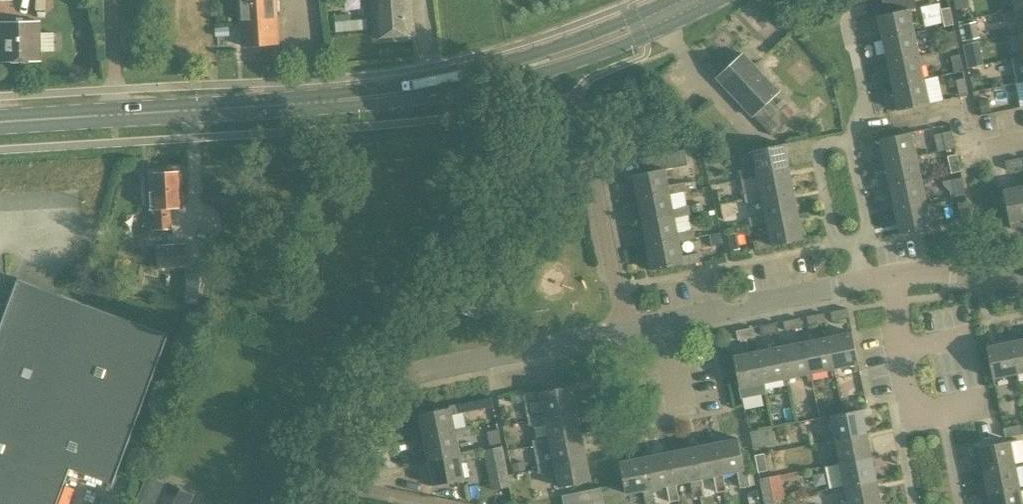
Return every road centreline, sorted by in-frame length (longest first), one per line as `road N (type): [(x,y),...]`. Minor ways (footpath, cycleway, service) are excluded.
road 1 (primary): [(0,123),(352,99),(530,67),(692,0)]
road 2 (residential): [(310,503),(381,384),(627,330)]
road 3 (residential): [(627,330),(859,283)]
road 4 (residential): [(627,330),(591,168)]
road 5 (residential): [(850,139),(815,146),(833,235),(852,243)]
road 6 (residential): [(850,139),(867,113),(846,9)]
road 7 (residential): [(888,277),(953,273),(1022,283)]

